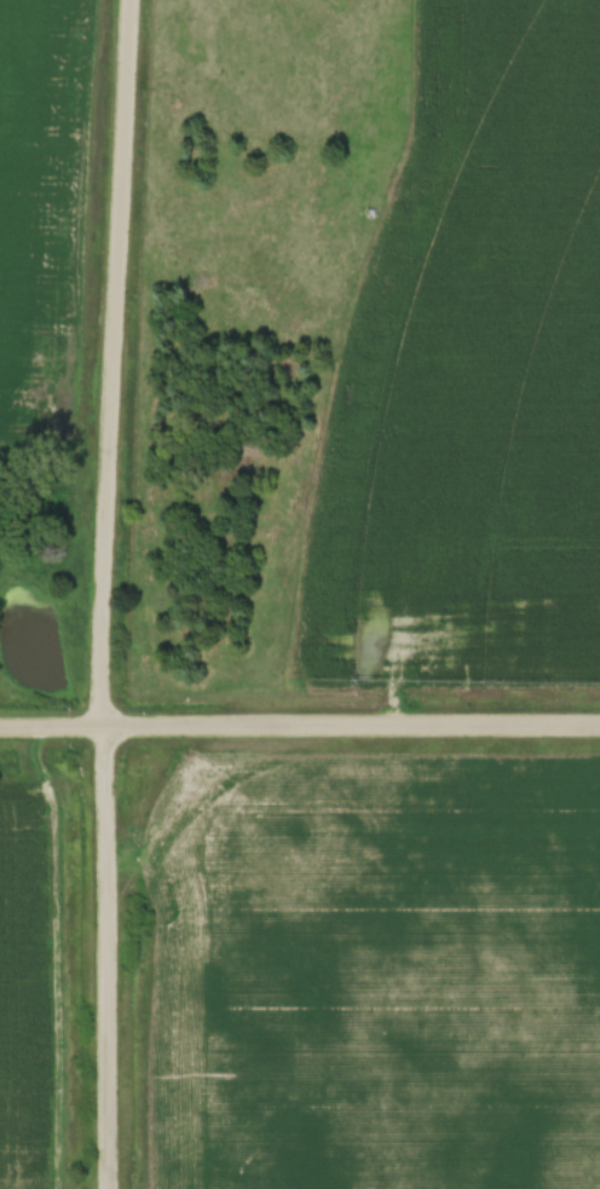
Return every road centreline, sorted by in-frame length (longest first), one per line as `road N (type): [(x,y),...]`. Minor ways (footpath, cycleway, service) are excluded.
road 1 (residential): [(107,1188),(99,656),(126,0)]
road 2 (residential): [(0,726),(599,725)]

